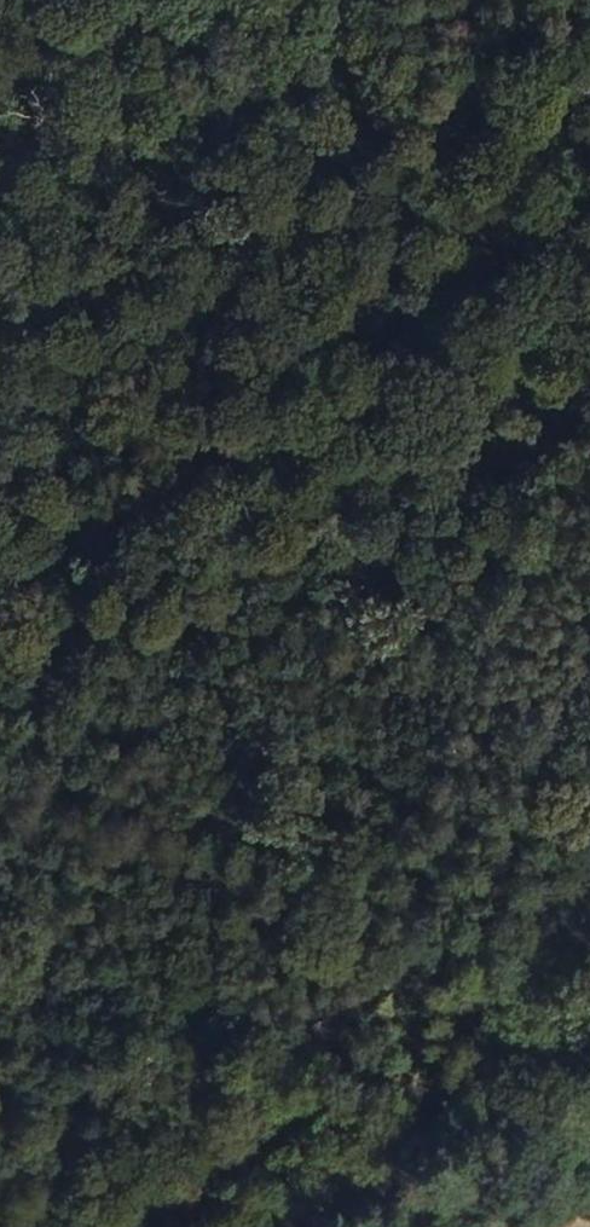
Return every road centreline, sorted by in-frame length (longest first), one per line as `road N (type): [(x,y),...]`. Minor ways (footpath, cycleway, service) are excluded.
road 1 (track): [(0,576),(142,372),(84,91)]
road 2 (track): [(0,153),(225,0)]

